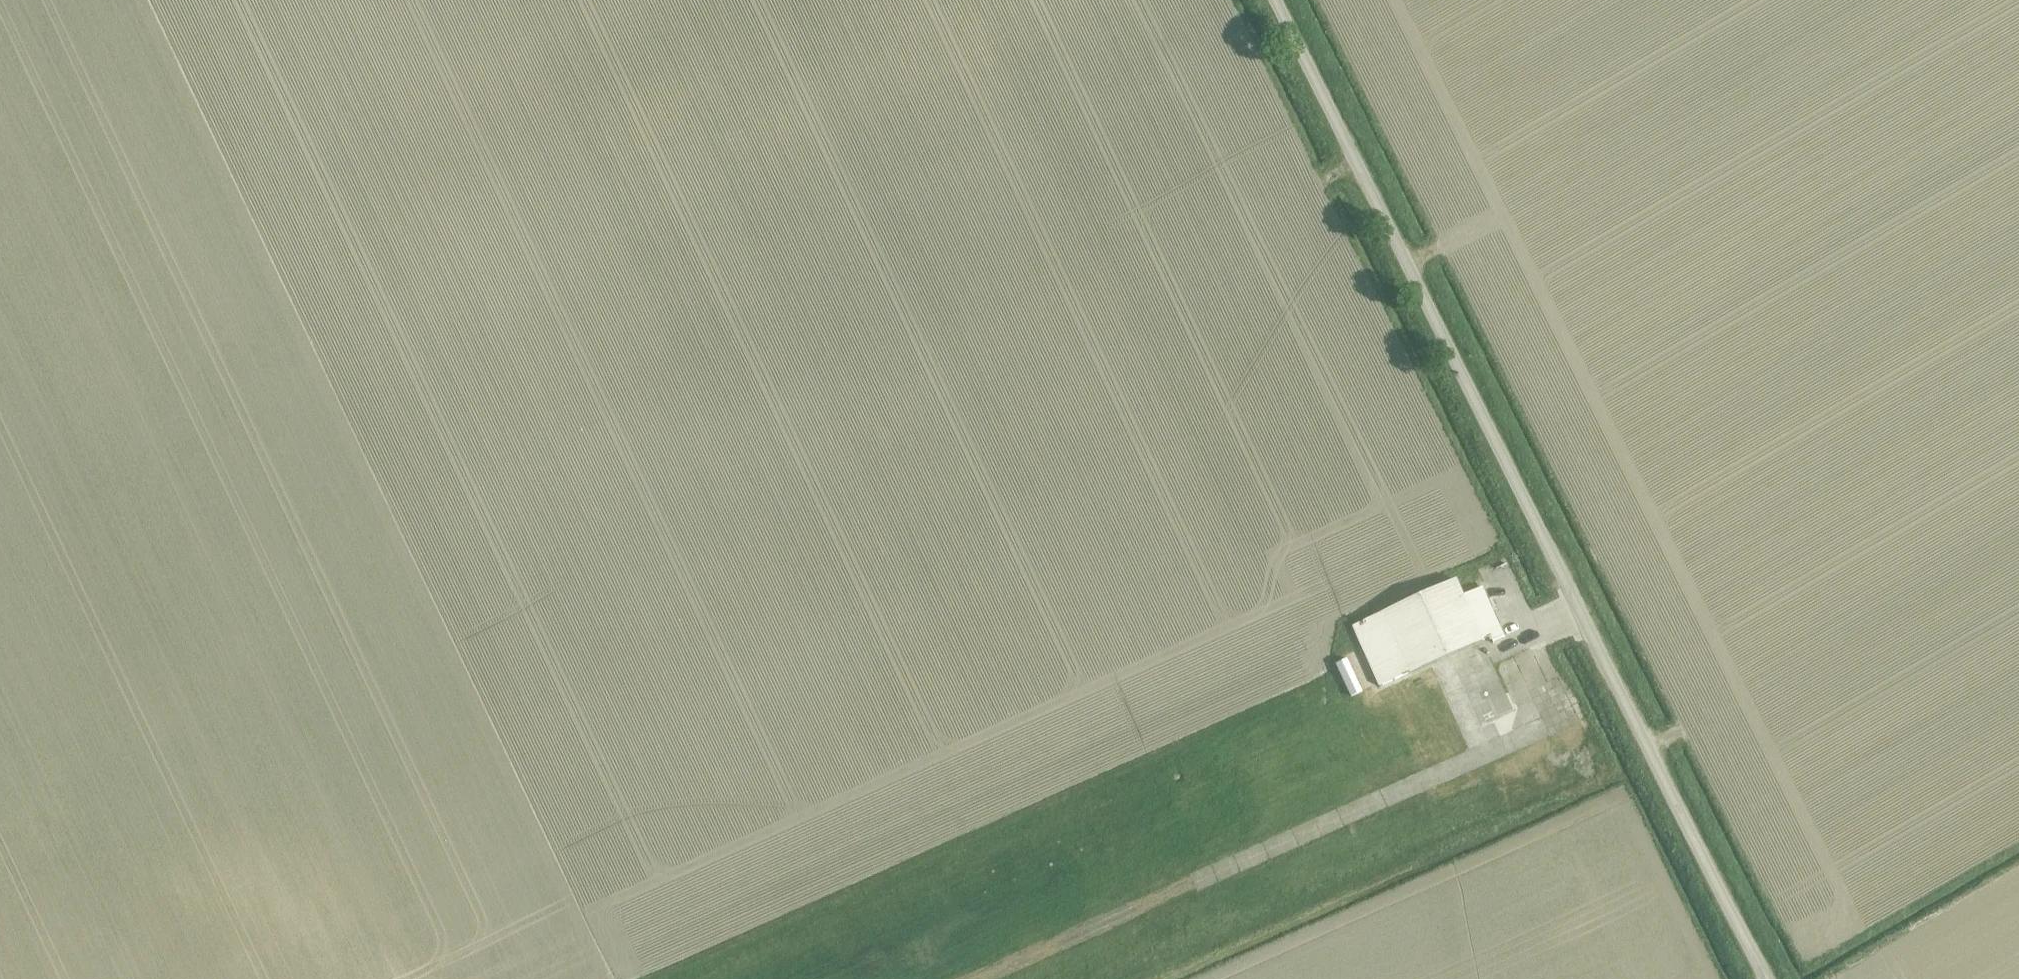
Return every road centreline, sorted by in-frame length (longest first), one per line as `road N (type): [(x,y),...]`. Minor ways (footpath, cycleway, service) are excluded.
road 1 (unclassified): [(1767,978),(1274,0)]

